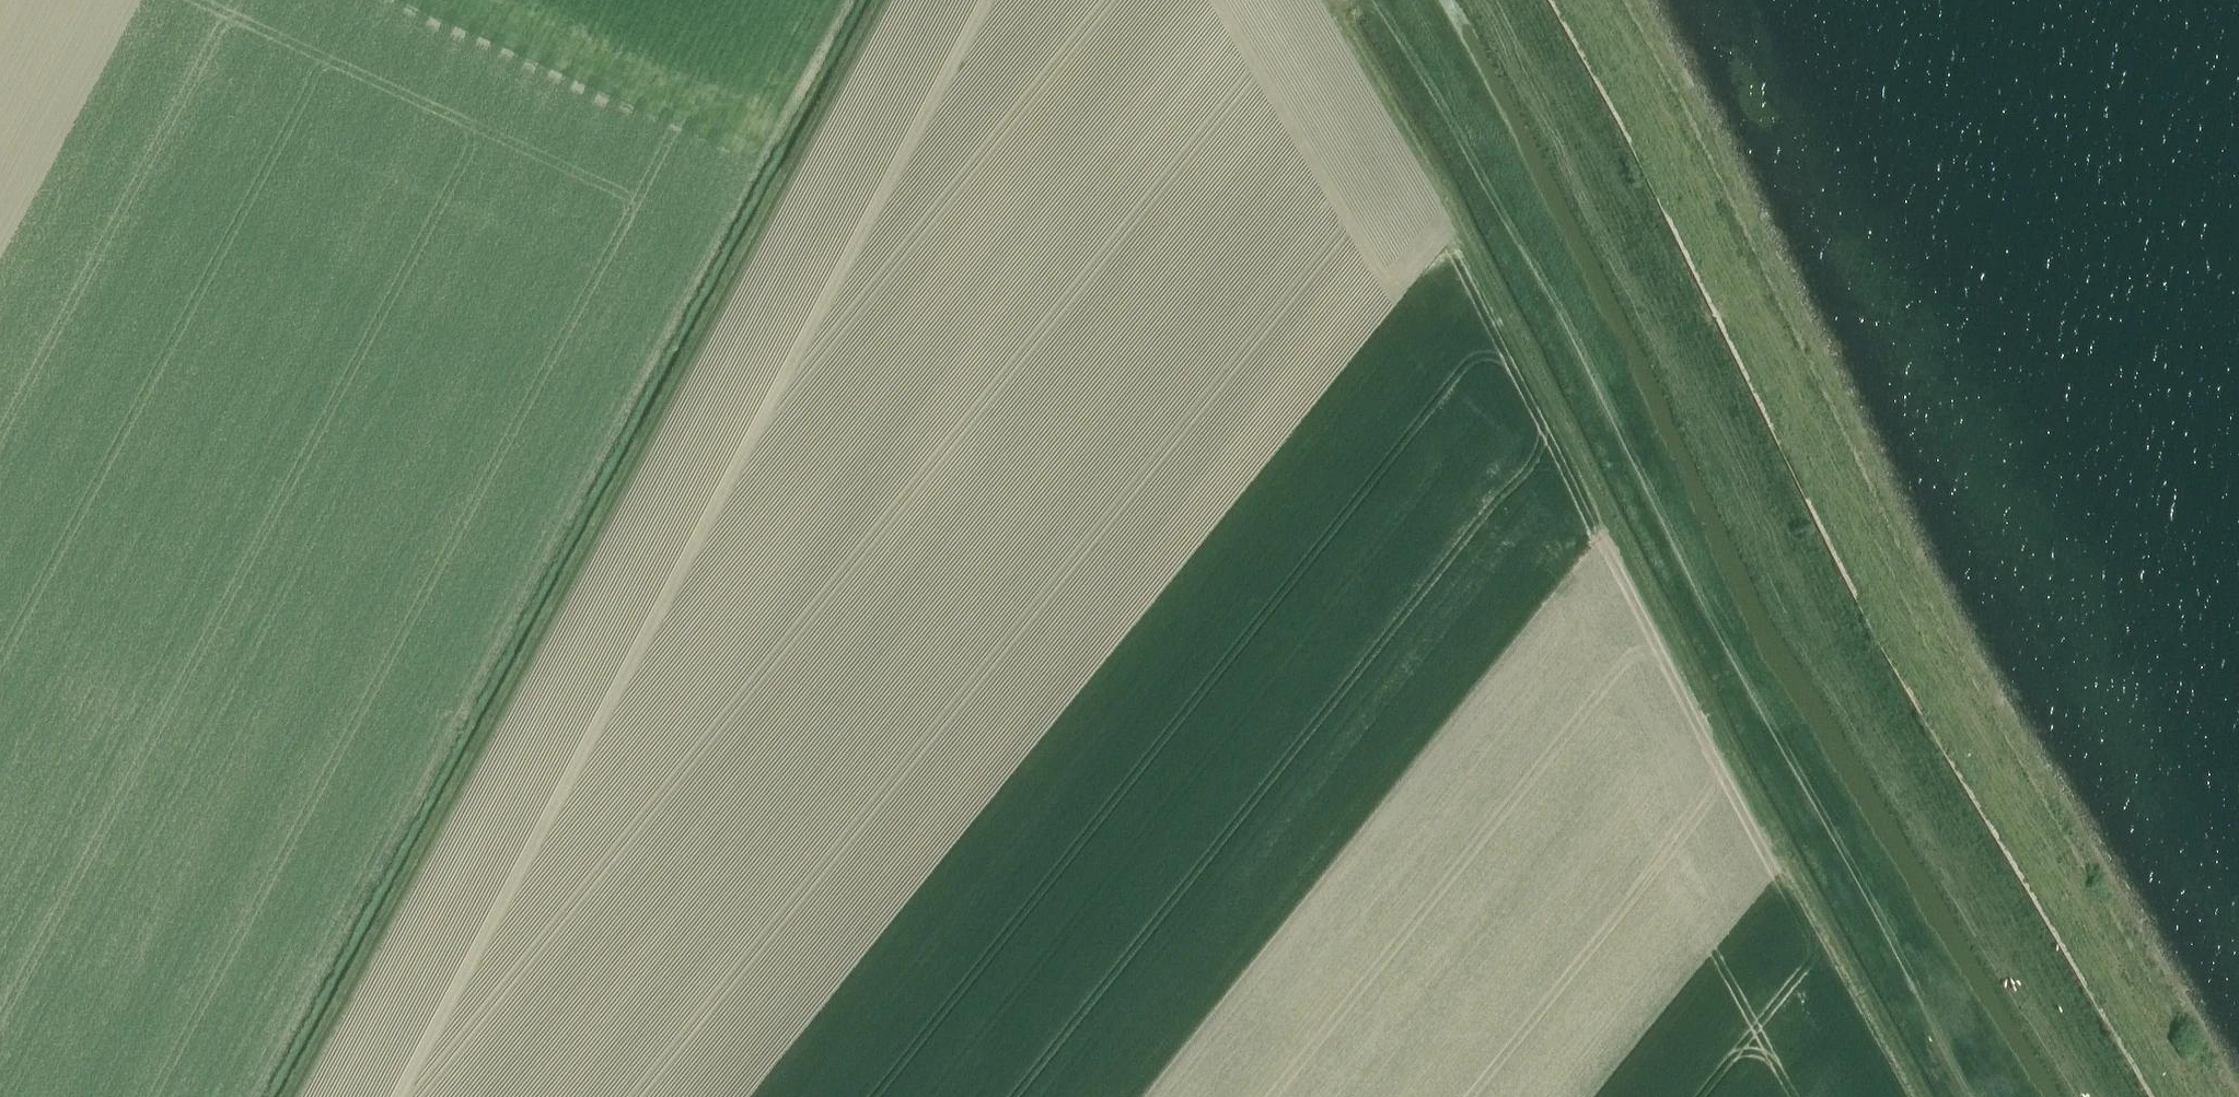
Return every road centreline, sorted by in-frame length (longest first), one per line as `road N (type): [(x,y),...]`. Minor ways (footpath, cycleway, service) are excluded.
road 1 (track): [(2000,1096),(1886,908),(1751,710),(1572,305),(1404,0)]

